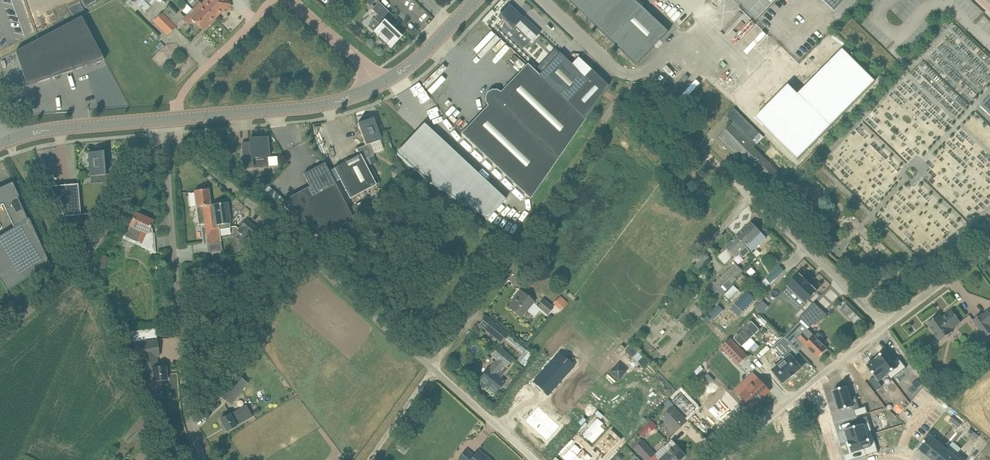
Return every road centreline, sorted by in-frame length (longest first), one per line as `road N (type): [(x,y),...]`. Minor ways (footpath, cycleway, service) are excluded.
road 1 (unclassified): [(434,369),(188,145),(171,118)]
road 2 (unclassified): [(434,369),(619,96),(642,92)]
road 3 (unclassified): [(211,459),(184,386),(166,153),(171,118)]
road 4 (unclassified): [(886,326),(642,92)]
road 5 (unclassified): [(0,335),(80,266),(171,118)]
road 6 (unclassified): [(171,118),(312,106),(380,84)]
road 7 (unclassified): [(0,142),(171,118)]
road 8 (unclassified): [(171,118),(182,92),(274,0)]
road 9 (unclassified): [(536,459),(434,369)]
road 10 (unclassified): [(886,326),(989,246)]
road 11 (residential): [(643,72),(619,71),(544,0)]
road 12 (unclassified): [(719,459),(818,379)]
road 13 (unclassified): [(380,84),(475,0)]

